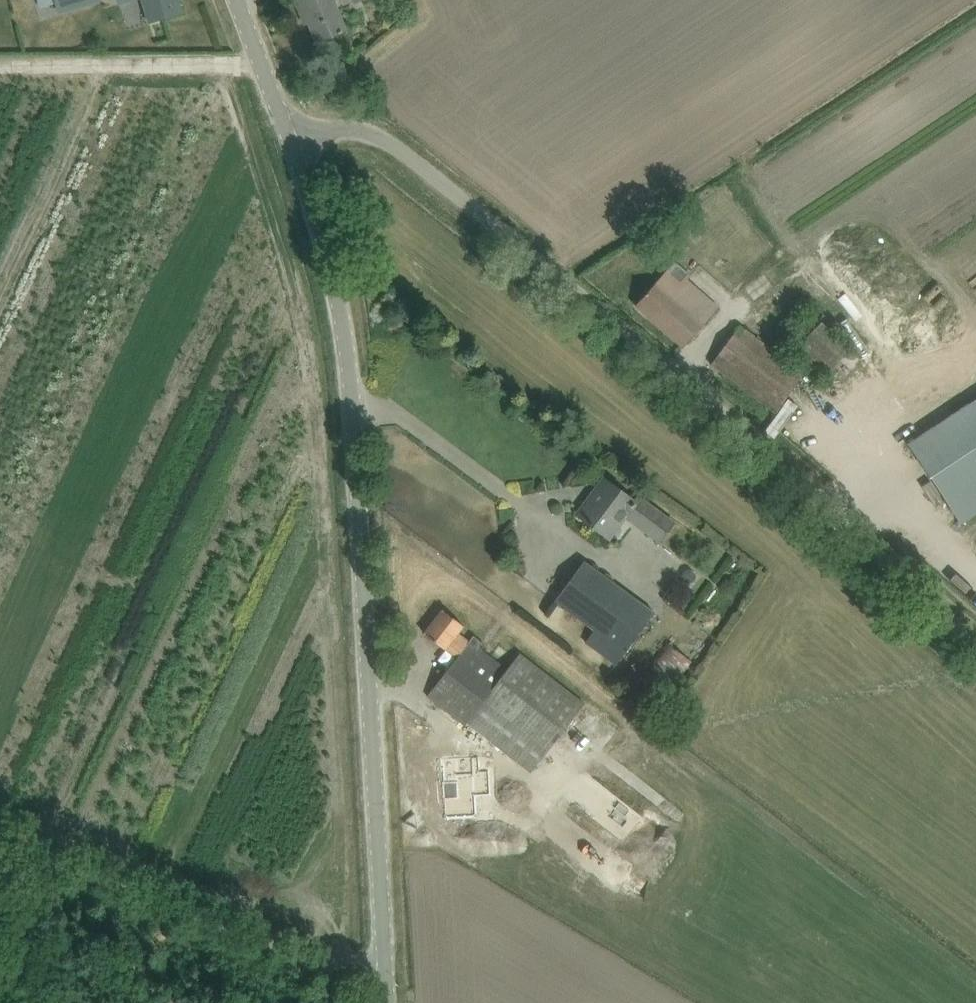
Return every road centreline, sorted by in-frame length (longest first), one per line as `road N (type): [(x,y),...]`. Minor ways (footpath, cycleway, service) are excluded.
road 1 (unclassified): [(385,989),(355,407),(343,314),(295,133)]
road 2 (unclassified): [(975,631),(389,141),(369,130),(295,133)]
road 3 (unclassified): [(385,989),(0,861)]
road 4 (unclassified): [(295,133),(238,0)]

